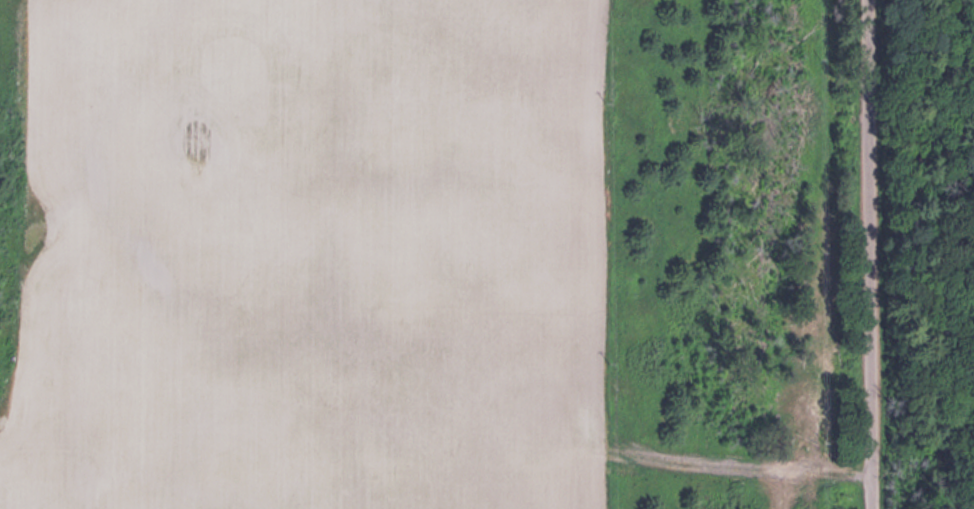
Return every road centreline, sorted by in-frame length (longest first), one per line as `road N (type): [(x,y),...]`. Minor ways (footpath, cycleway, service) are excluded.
road 1 (residential): [(868,508),(862,0)]

